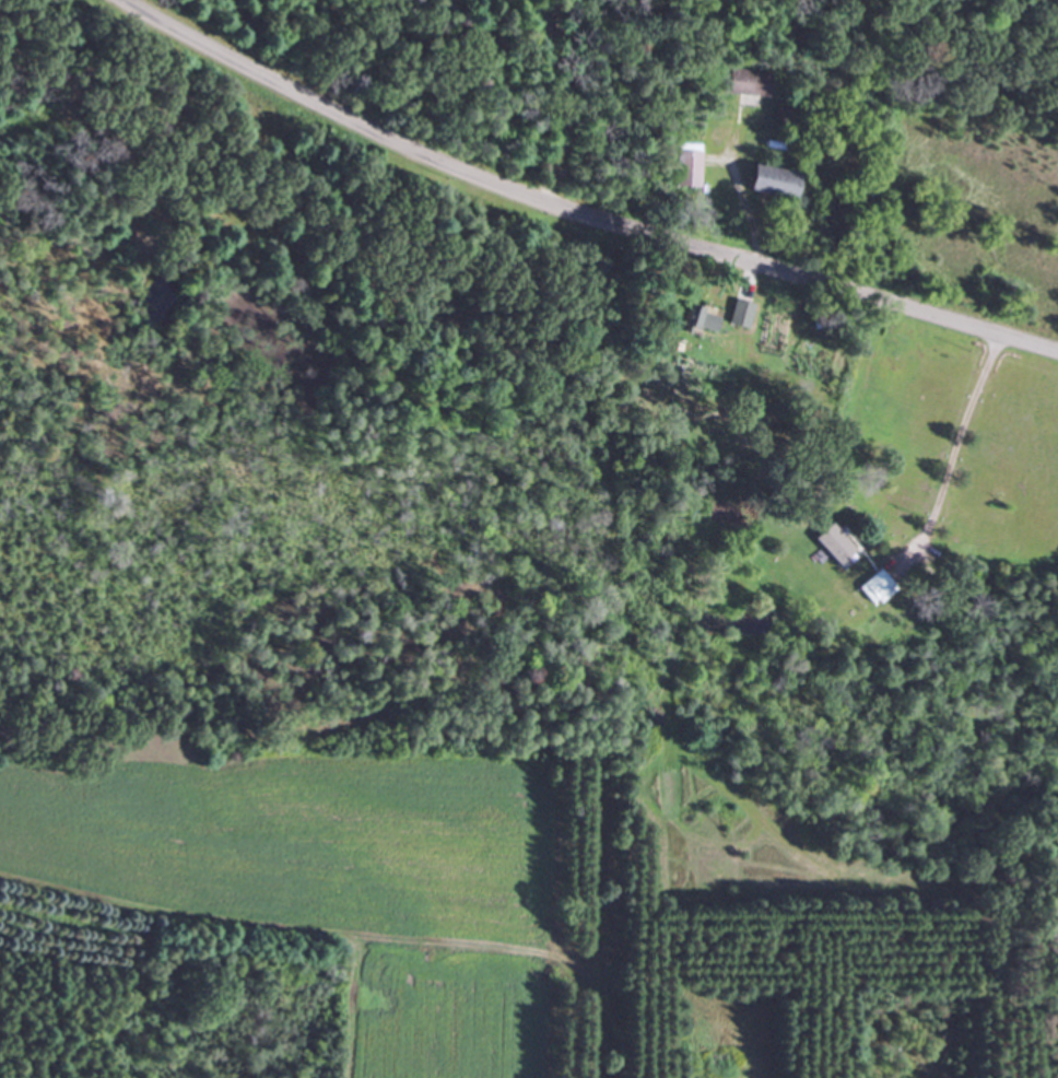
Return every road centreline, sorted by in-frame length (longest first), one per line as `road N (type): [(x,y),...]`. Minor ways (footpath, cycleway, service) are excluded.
road 1 (residential): [(1057,355),(474,179),(365,132),(120,0)]

